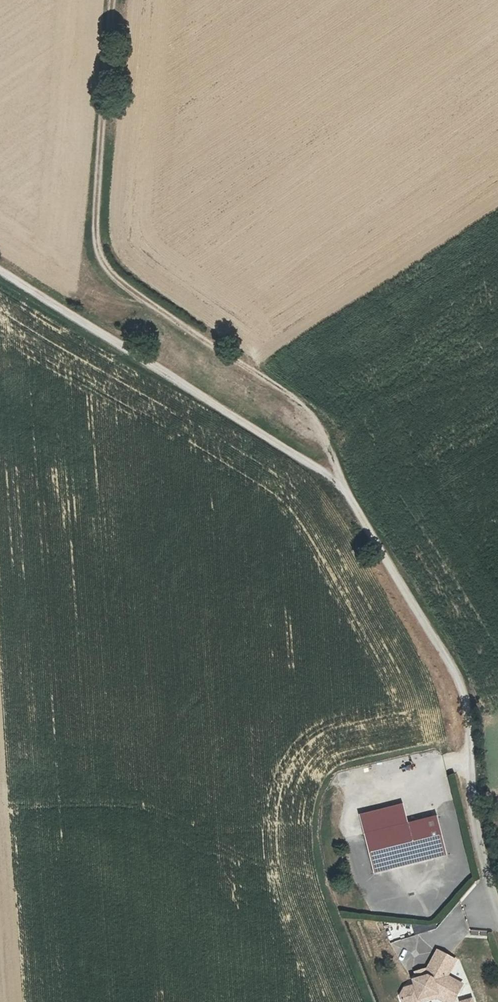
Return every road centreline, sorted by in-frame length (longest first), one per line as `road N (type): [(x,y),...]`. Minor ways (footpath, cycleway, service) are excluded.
road 1 (track): [(0,268),(332,476),(351,496),(461,690),(473,817),(497,905)]
road 2 (track): [(121,0),(97,245),(104,268),(322,420),(332,476)]

